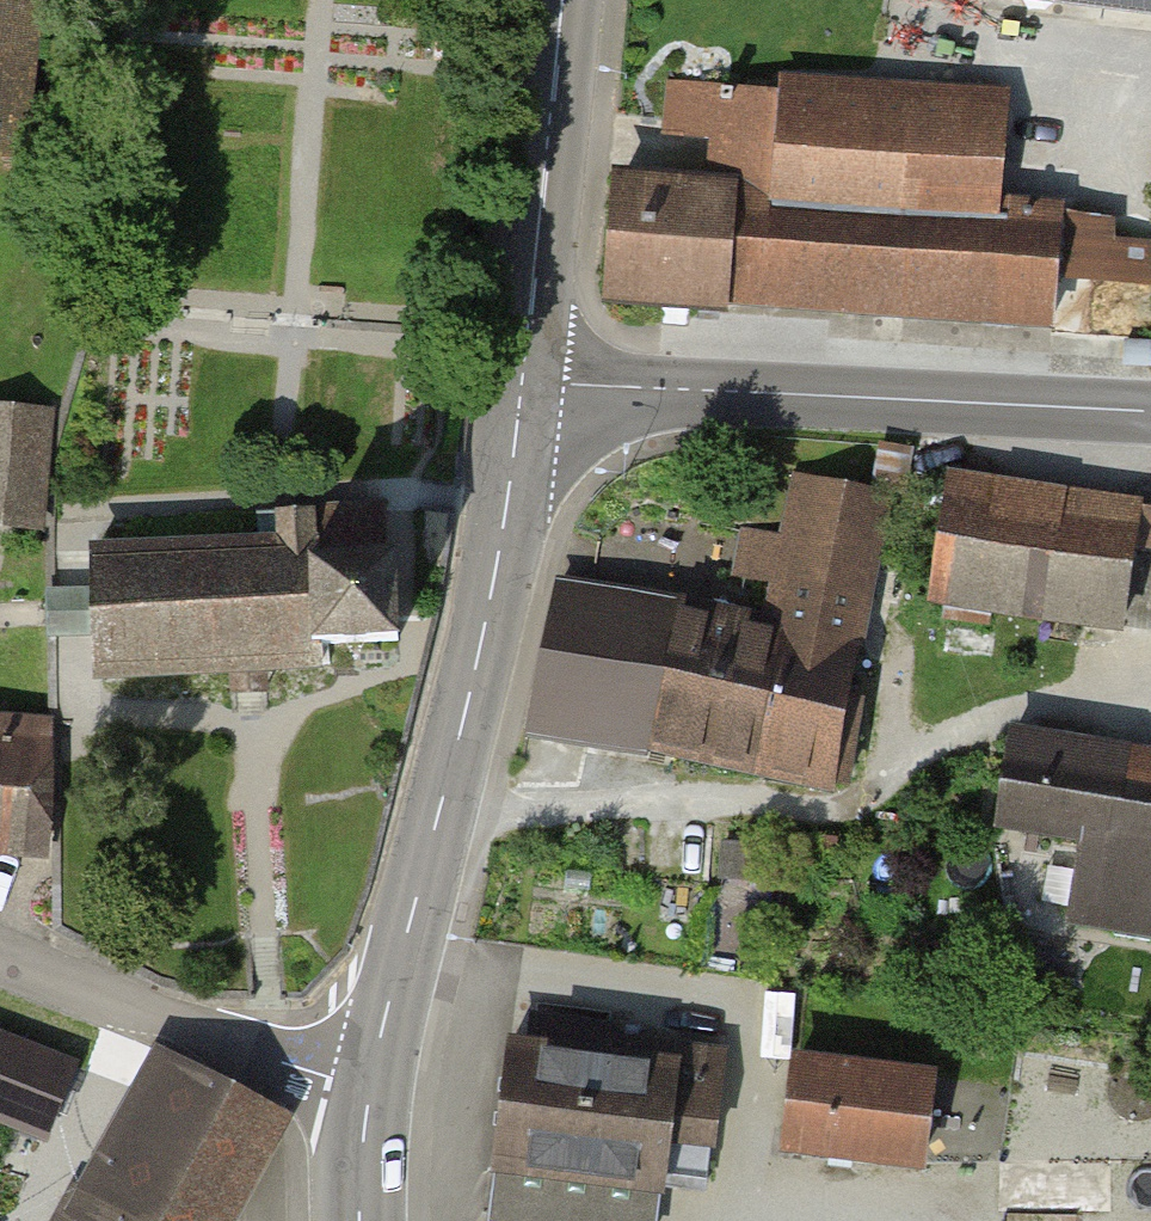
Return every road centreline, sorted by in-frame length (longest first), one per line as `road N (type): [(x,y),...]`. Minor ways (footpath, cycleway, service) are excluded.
road 1 (tertiary): [(368,1094),(481,655),(523,381)]
road 2 (tertiary): [(1150,413),(523,381)]
road 3 (residential): [(0,957),(368,1094)]
road 4 (tertiary): [(523,381),(561,0)]
road 5 (tertiary): [(359,1220),(368,1094)]

